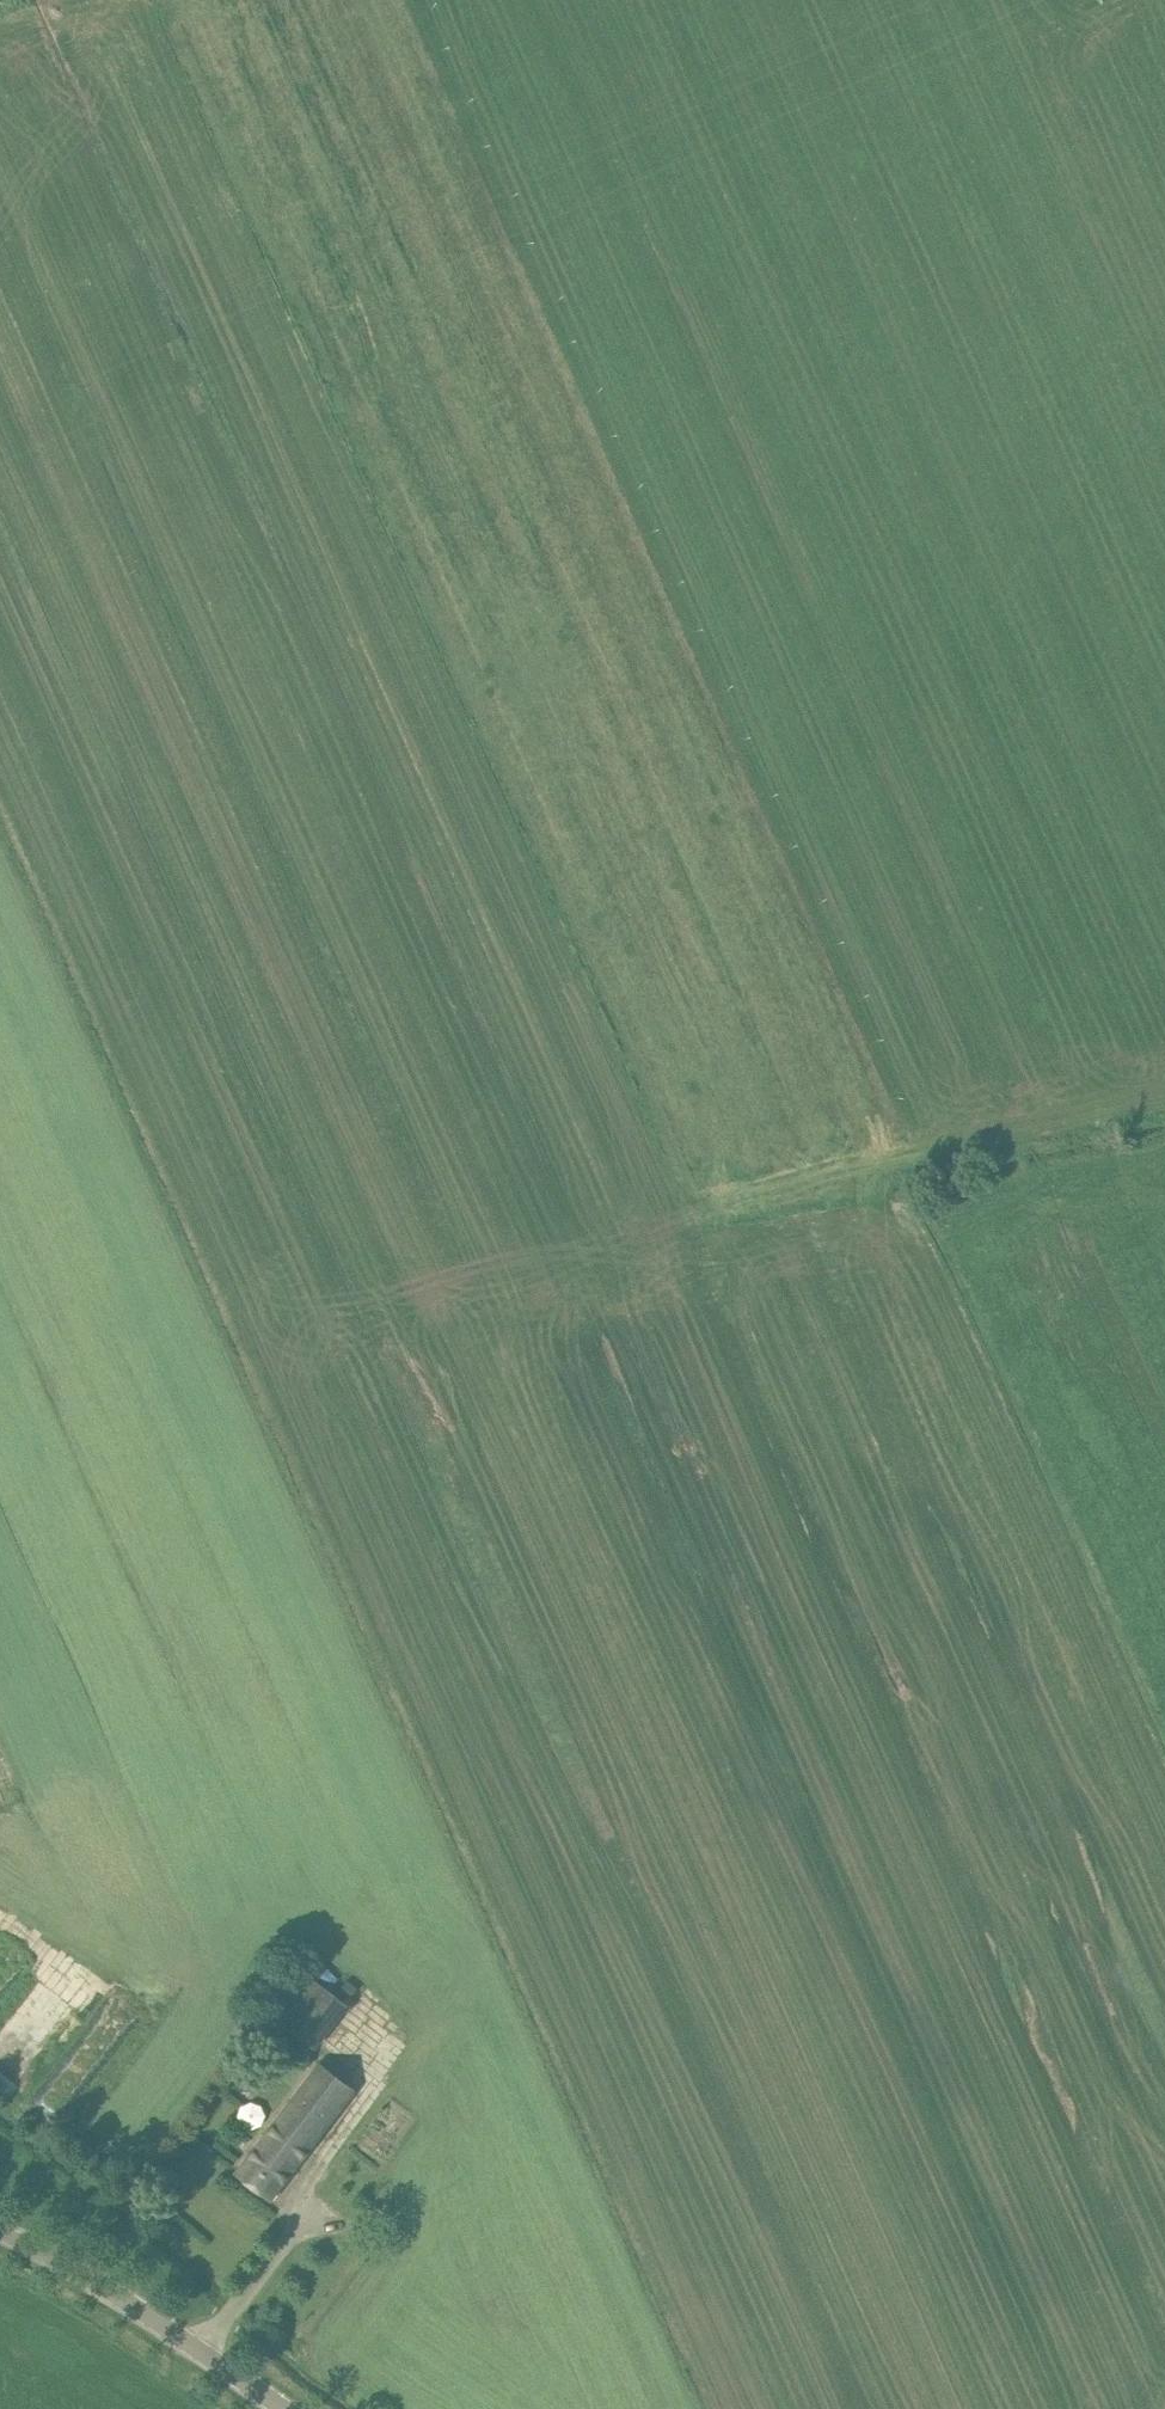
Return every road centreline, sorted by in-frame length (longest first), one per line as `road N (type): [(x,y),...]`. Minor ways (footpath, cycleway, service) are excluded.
road 1 (unclassified): [(269,2408),(55,2265),(0,2238)]

